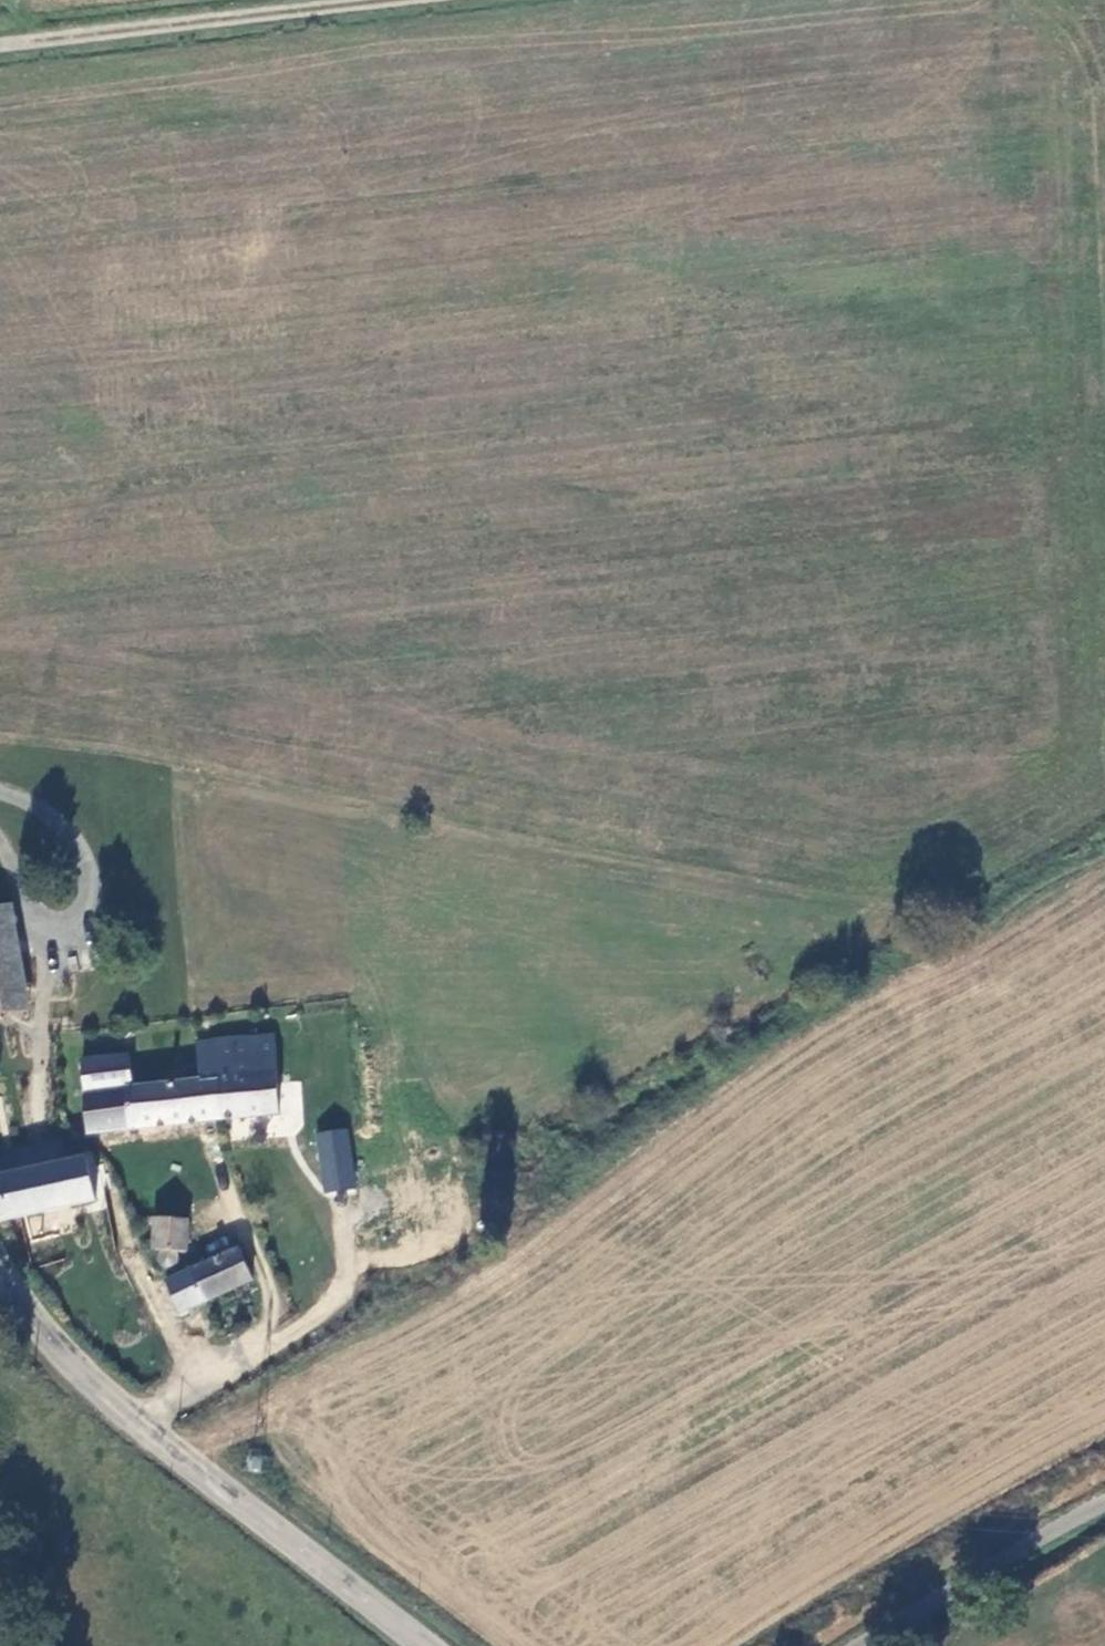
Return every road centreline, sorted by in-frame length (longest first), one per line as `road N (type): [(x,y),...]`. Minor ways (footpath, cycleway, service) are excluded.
road 1 (tertiary): [(427,1645),(111,1398),(32,1319),(0,1265)]
road 2 (track): [(396,0),(0,45)]
road 3 (unclassified): [(864,1645),(1104,1508)]

